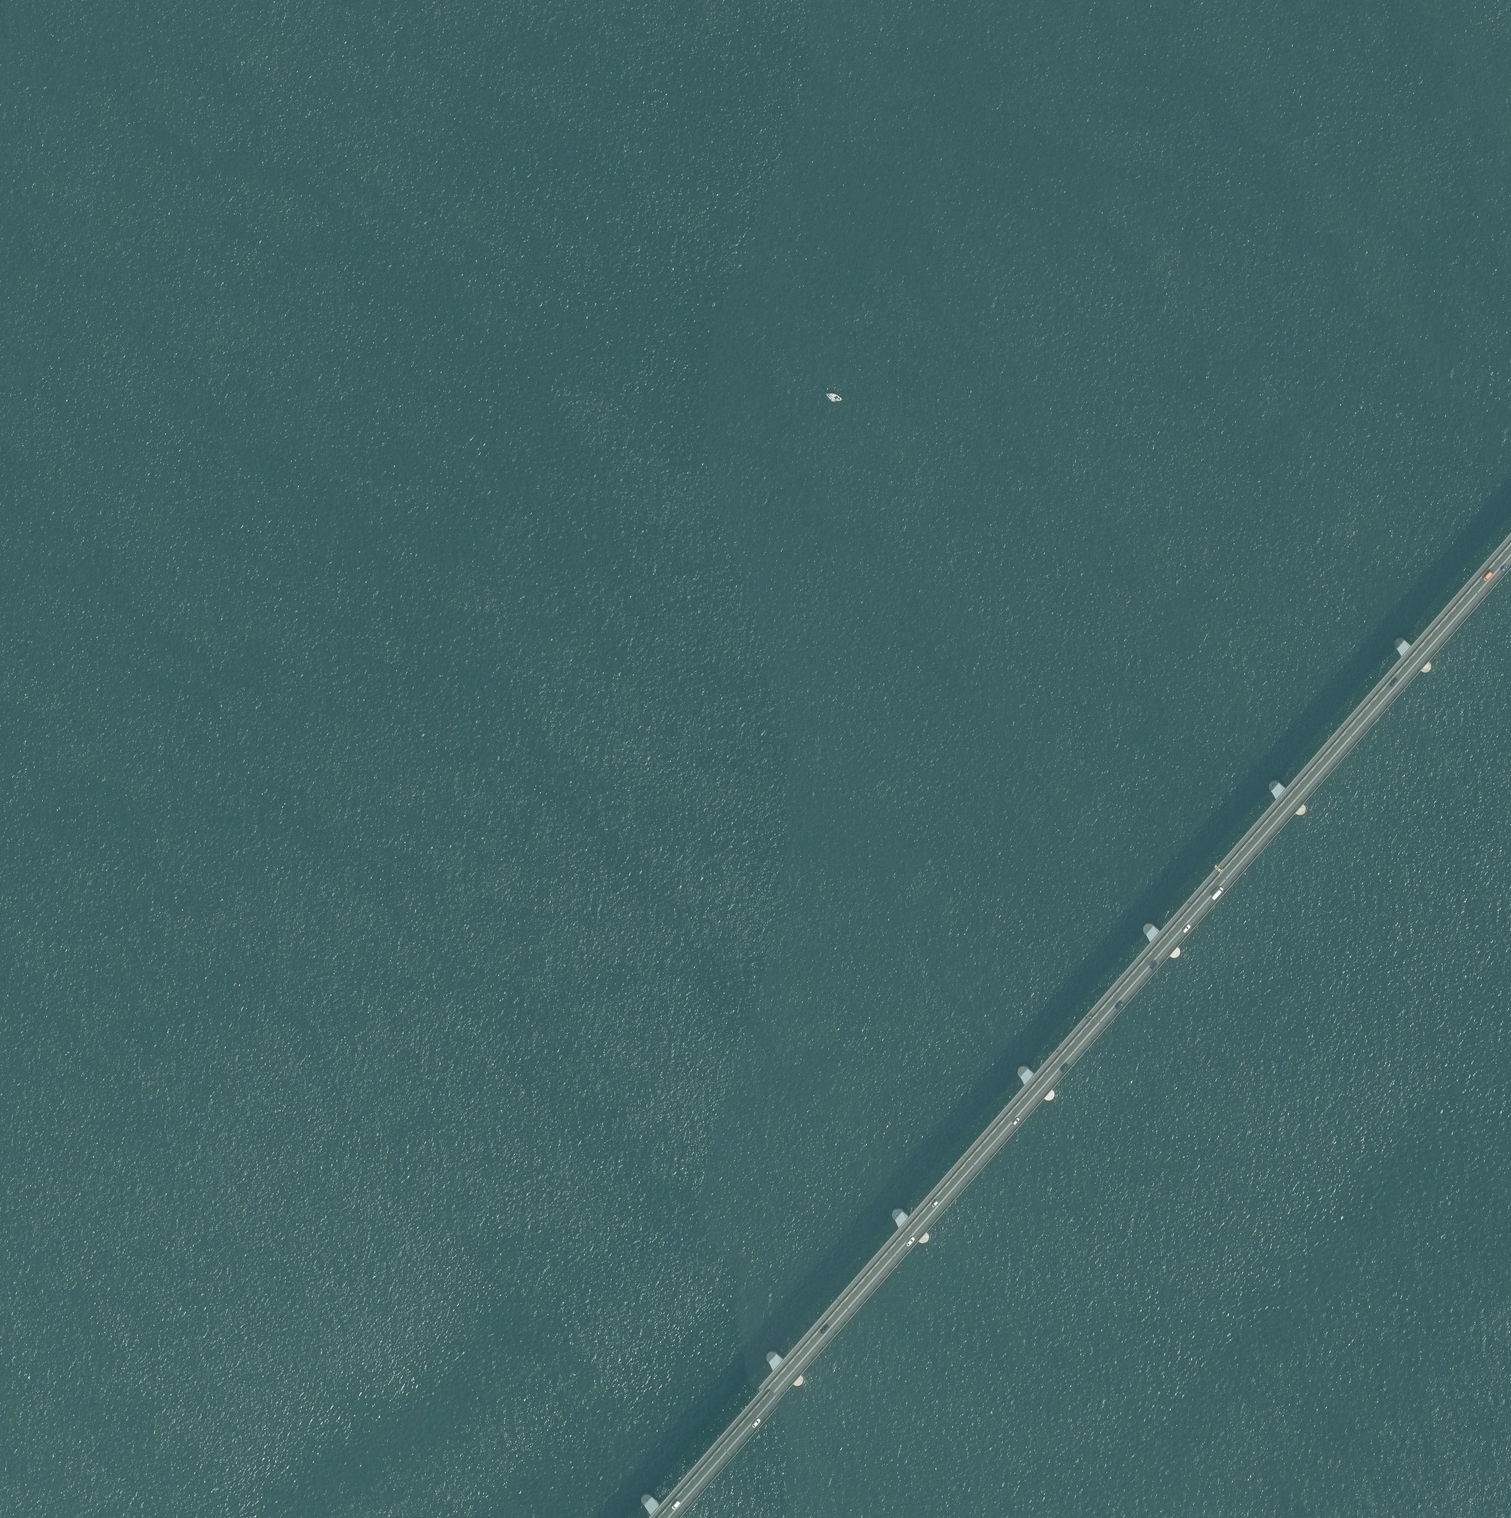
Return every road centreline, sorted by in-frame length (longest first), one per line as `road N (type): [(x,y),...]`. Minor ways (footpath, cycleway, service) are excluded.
road 1 (primary): [(657,1517),(1510,548)]

